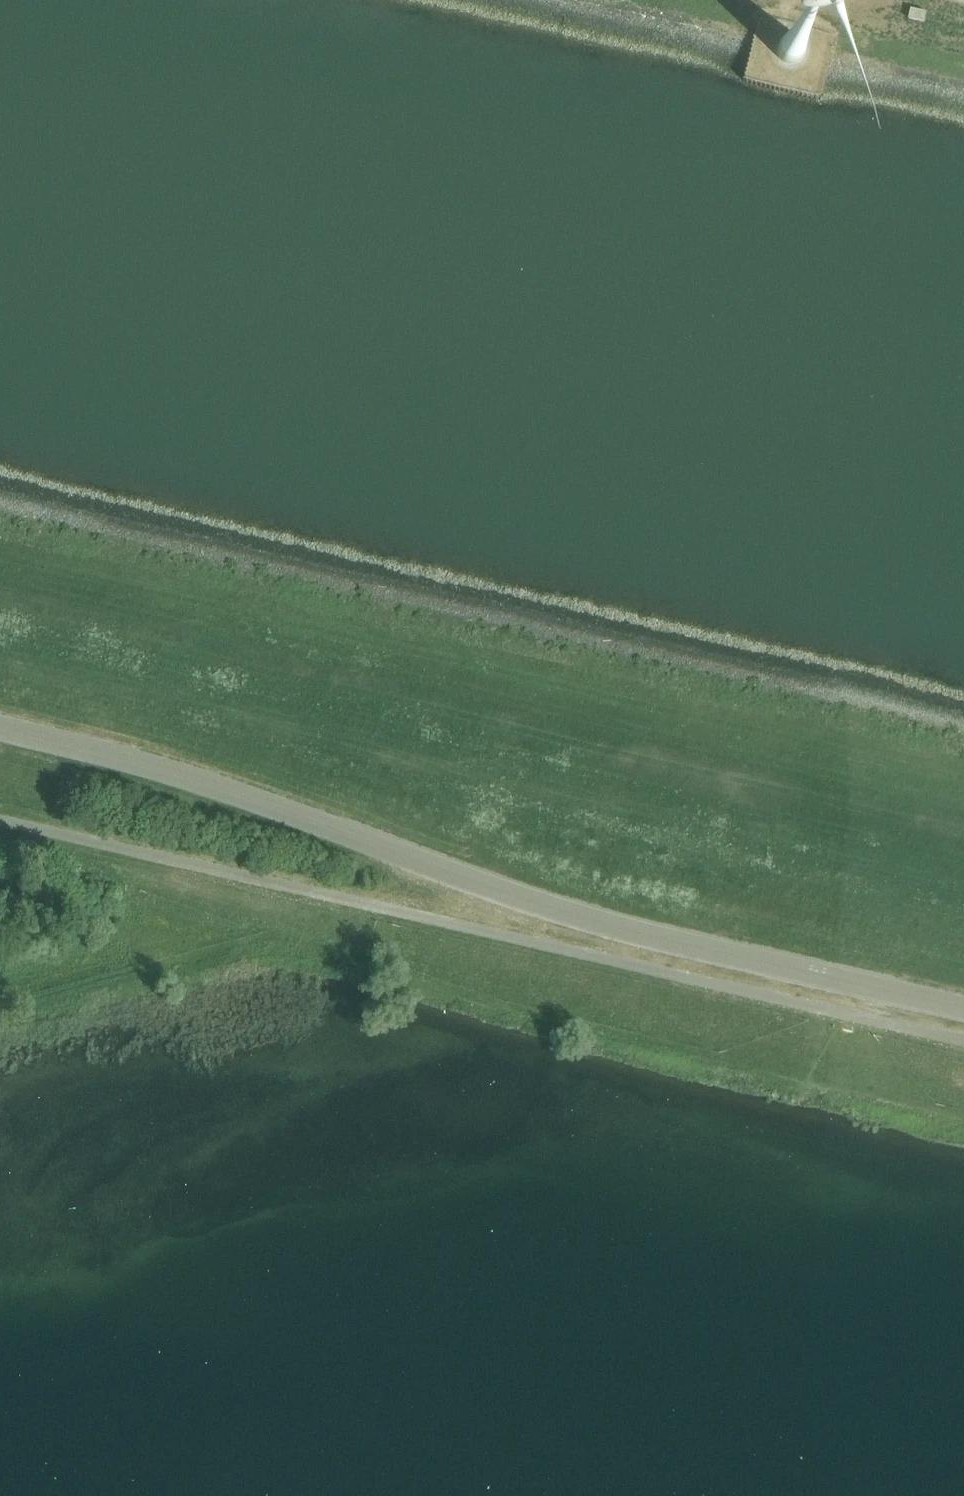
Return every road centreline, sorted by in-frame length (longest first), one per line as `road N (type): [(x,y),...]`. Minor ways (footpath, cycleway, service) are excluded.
road 1 (unclassified): [(963,1010),(583,924),(168,773),(0,733)]

